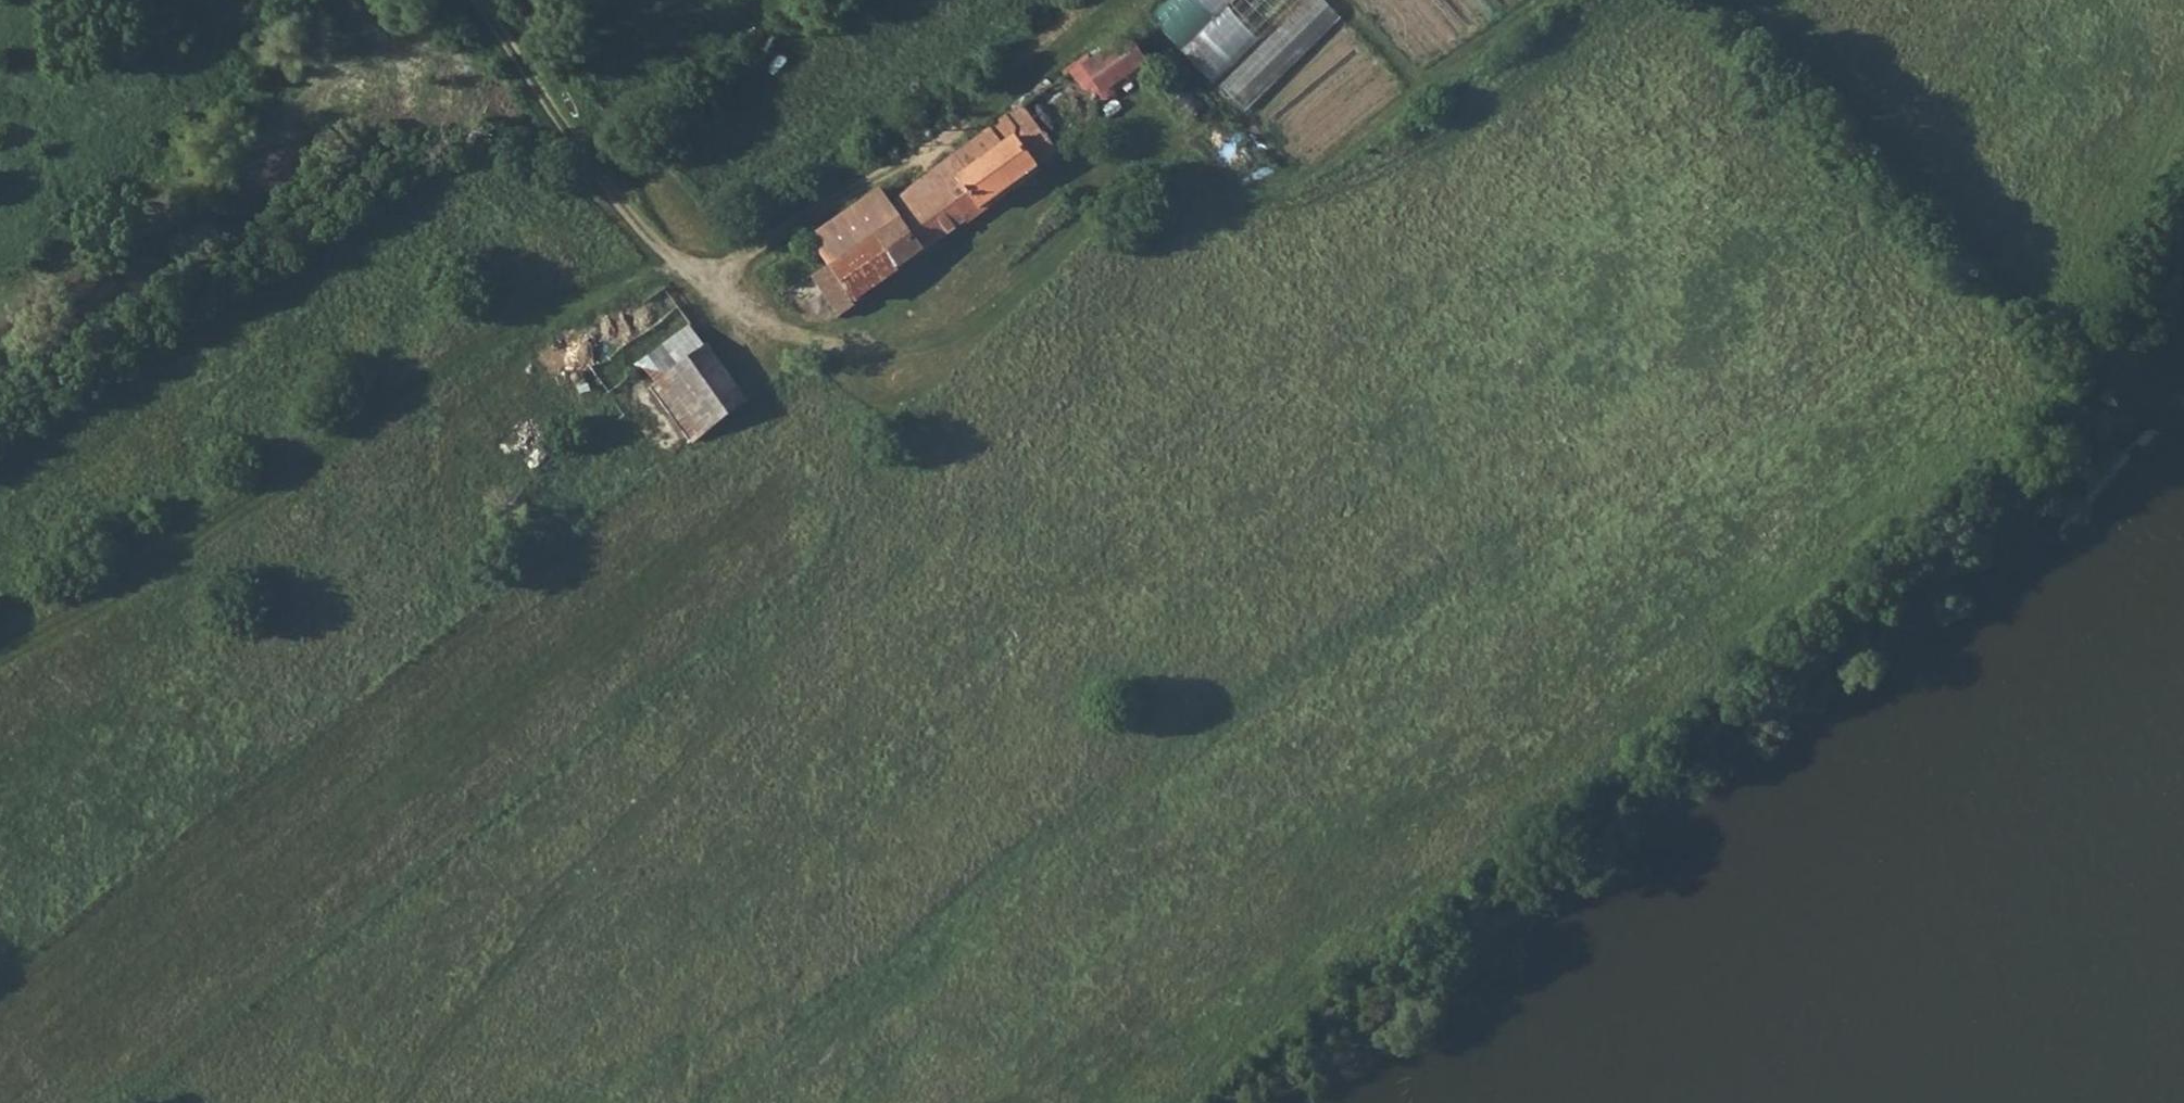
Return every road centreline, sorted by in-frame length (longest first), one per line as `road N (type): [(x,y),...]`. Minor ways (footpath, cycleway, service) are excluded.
road 1 (track): [(480,0),(569,140),(655,248),(738,274),(939,138)]

